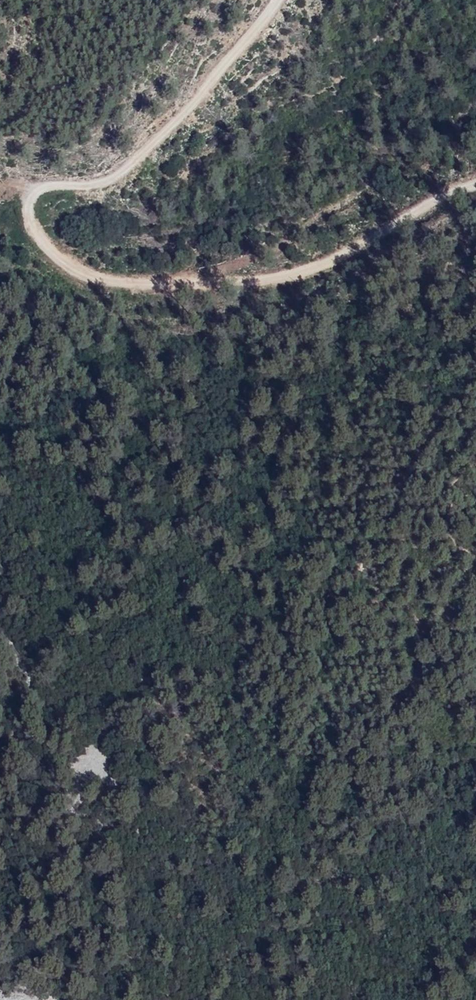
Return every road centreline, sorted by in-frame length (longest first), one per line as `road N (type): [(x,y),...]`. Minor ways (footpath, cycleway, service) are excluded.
road 1 (track): [(475,185),(322,264),(264,280),(105,283),(61,262),(28,219),(32,191),(115,178),(185,114),(276,0)]

